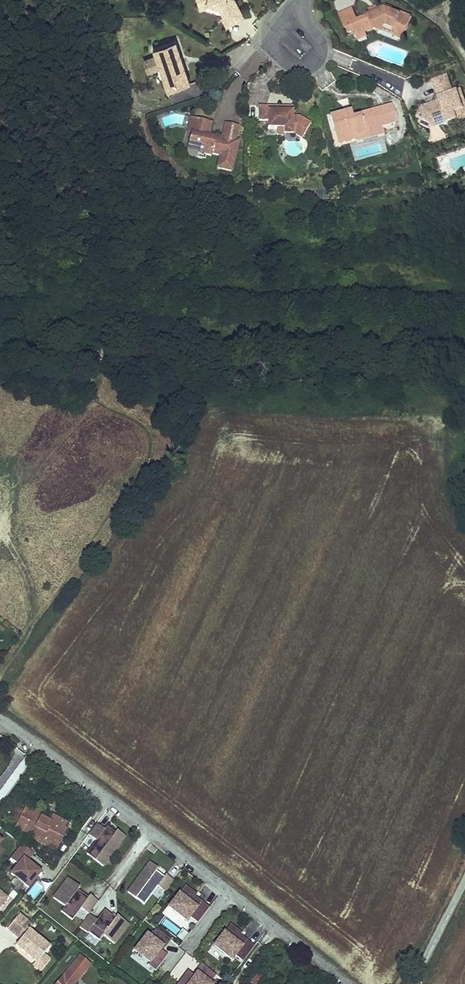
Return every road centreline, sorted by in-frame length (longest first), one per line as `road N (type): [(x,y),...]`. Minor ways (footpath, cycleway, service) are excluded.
road 1 (residential): [(349,983),(0,719)]
road 2 (residential): [(292,16),(318,39),(315,61),(292,64),(268,42),(280,29)]

